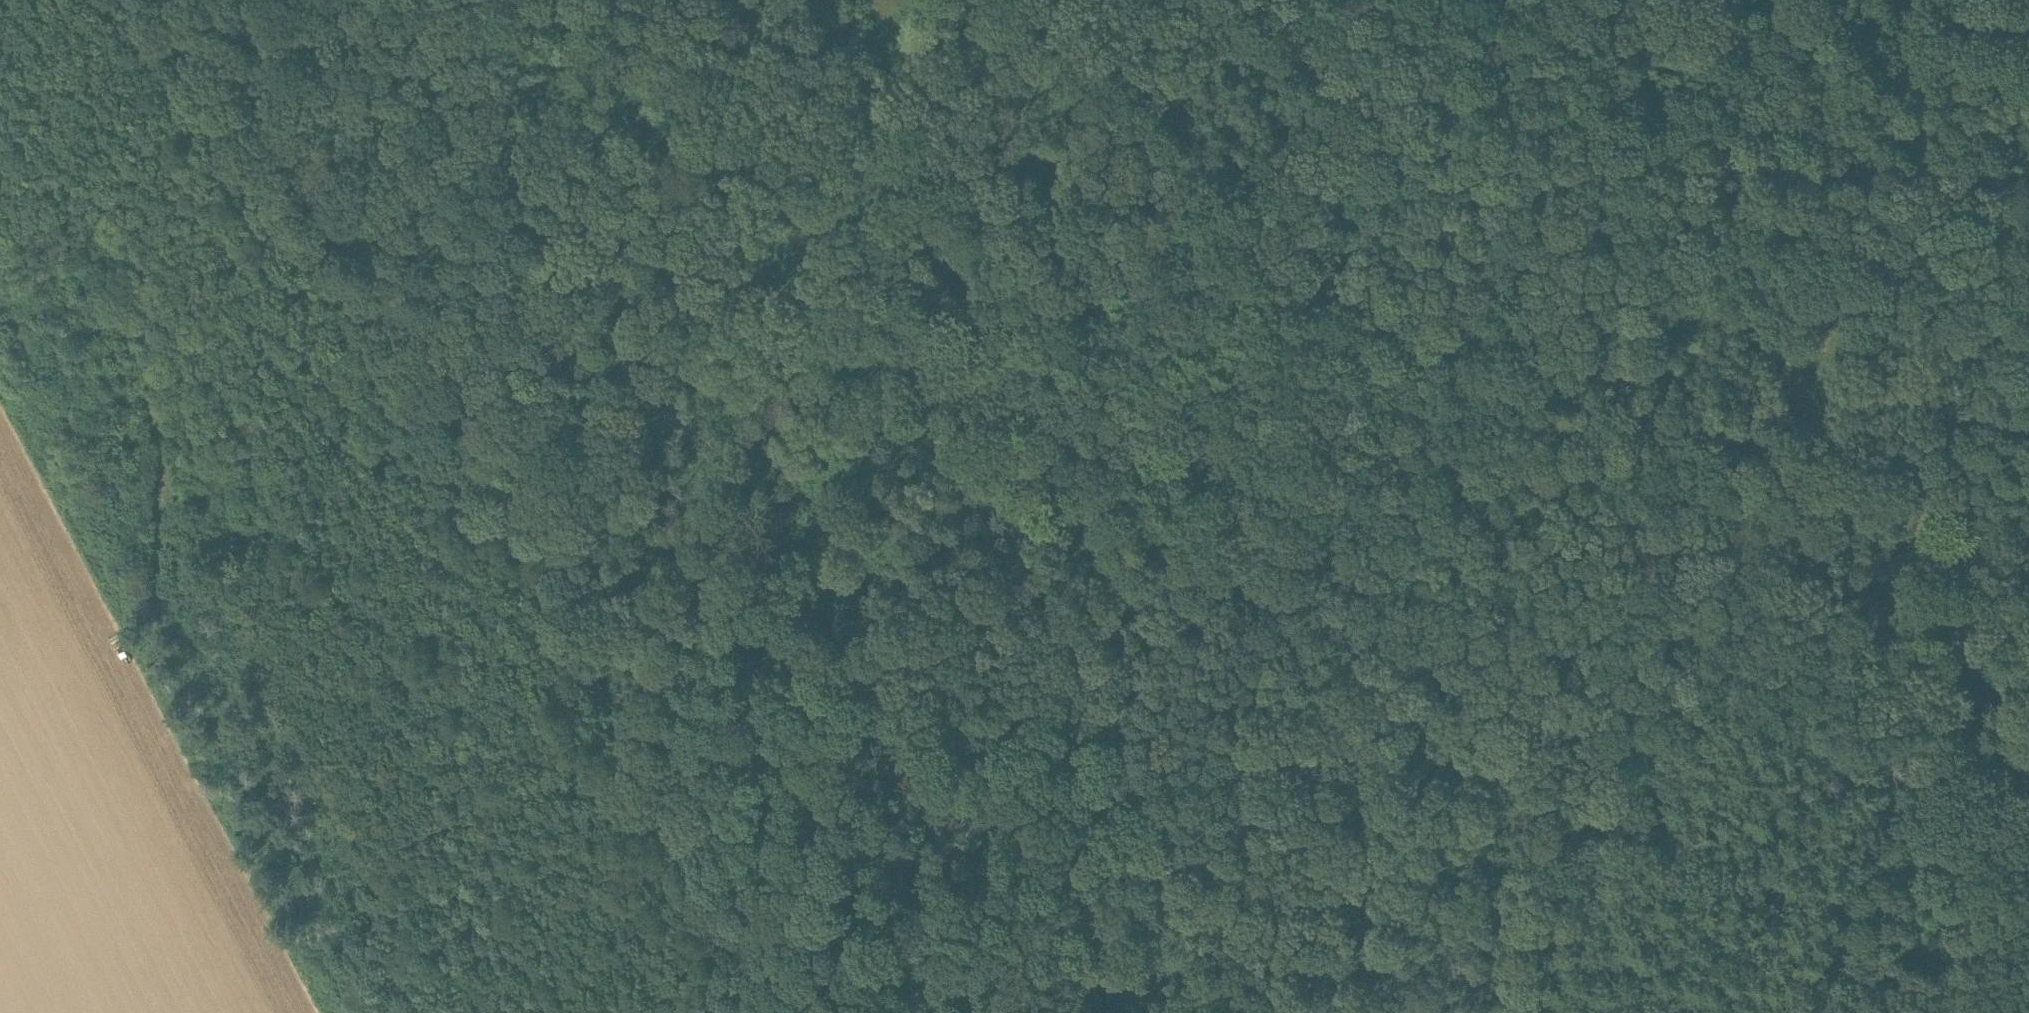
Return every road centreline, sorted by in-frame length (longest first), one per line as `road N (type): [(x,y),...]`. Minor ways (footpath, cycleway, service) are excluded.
road 1 (track): [(527,0),(693,56),(908,108),(1105,179),(1201,220),(1559,421)]
road 2 (track): [(1559,421),(2028,682)]

